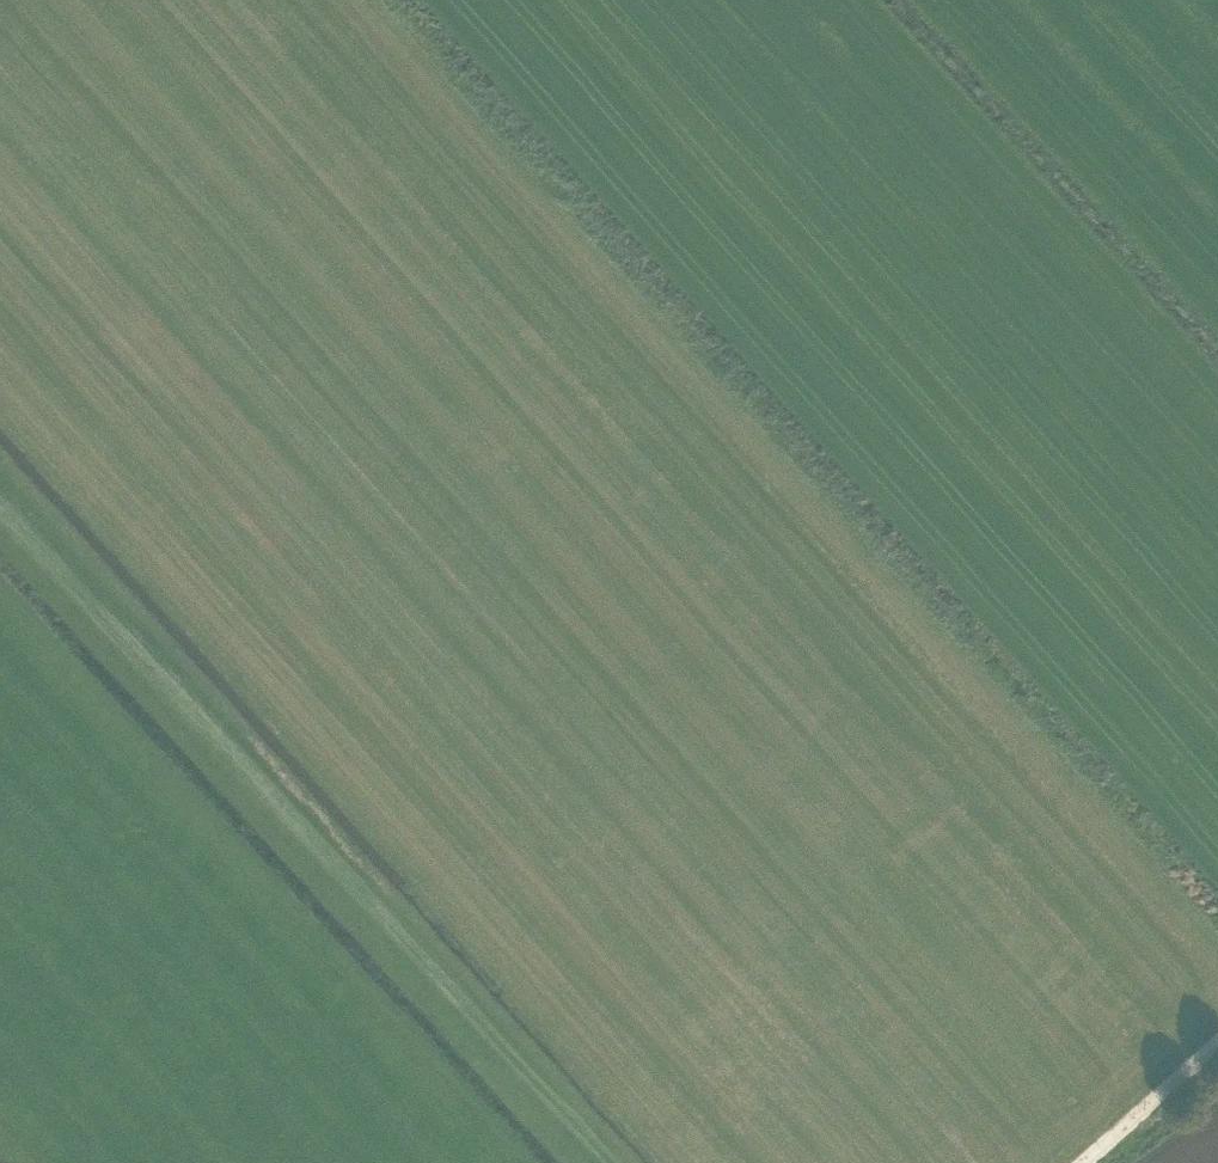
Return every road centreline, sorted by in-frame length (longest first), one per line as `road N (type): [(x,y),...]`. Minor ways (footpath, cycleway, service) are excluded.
road 1 (track): [(605,1162),(0,507)]
road 2 (track): [(1084,1162),(1217,1044)]

